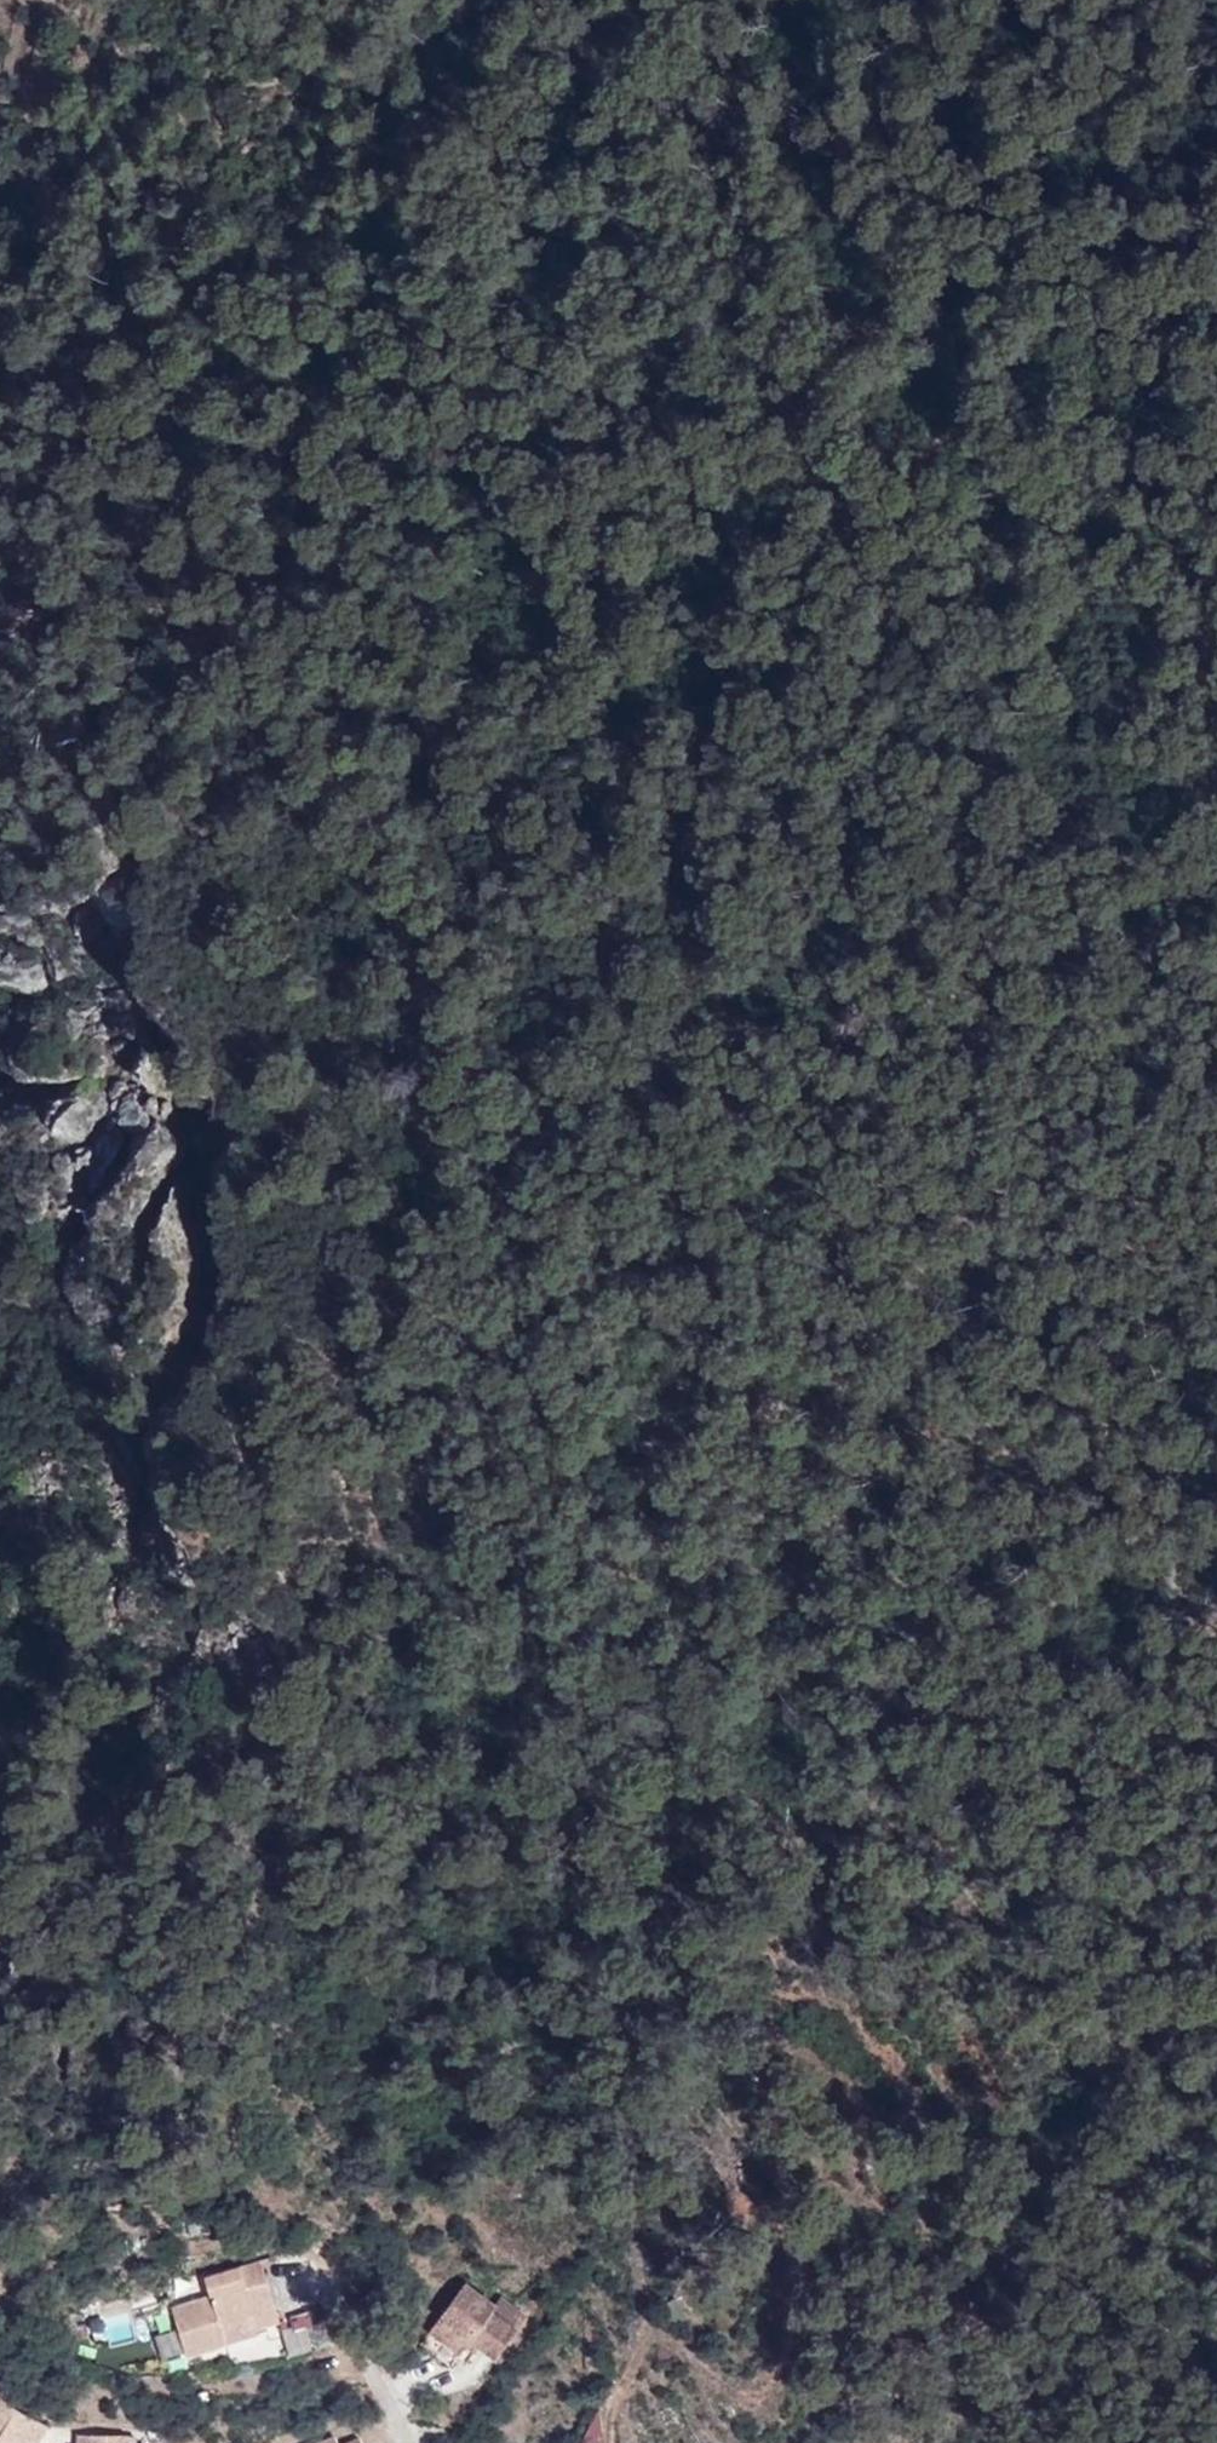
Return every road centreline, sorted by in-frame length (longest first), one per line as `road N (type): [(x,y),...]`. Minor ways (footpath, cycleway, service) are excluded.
road 1 (residential): [(411,2442),(338,2294)]

